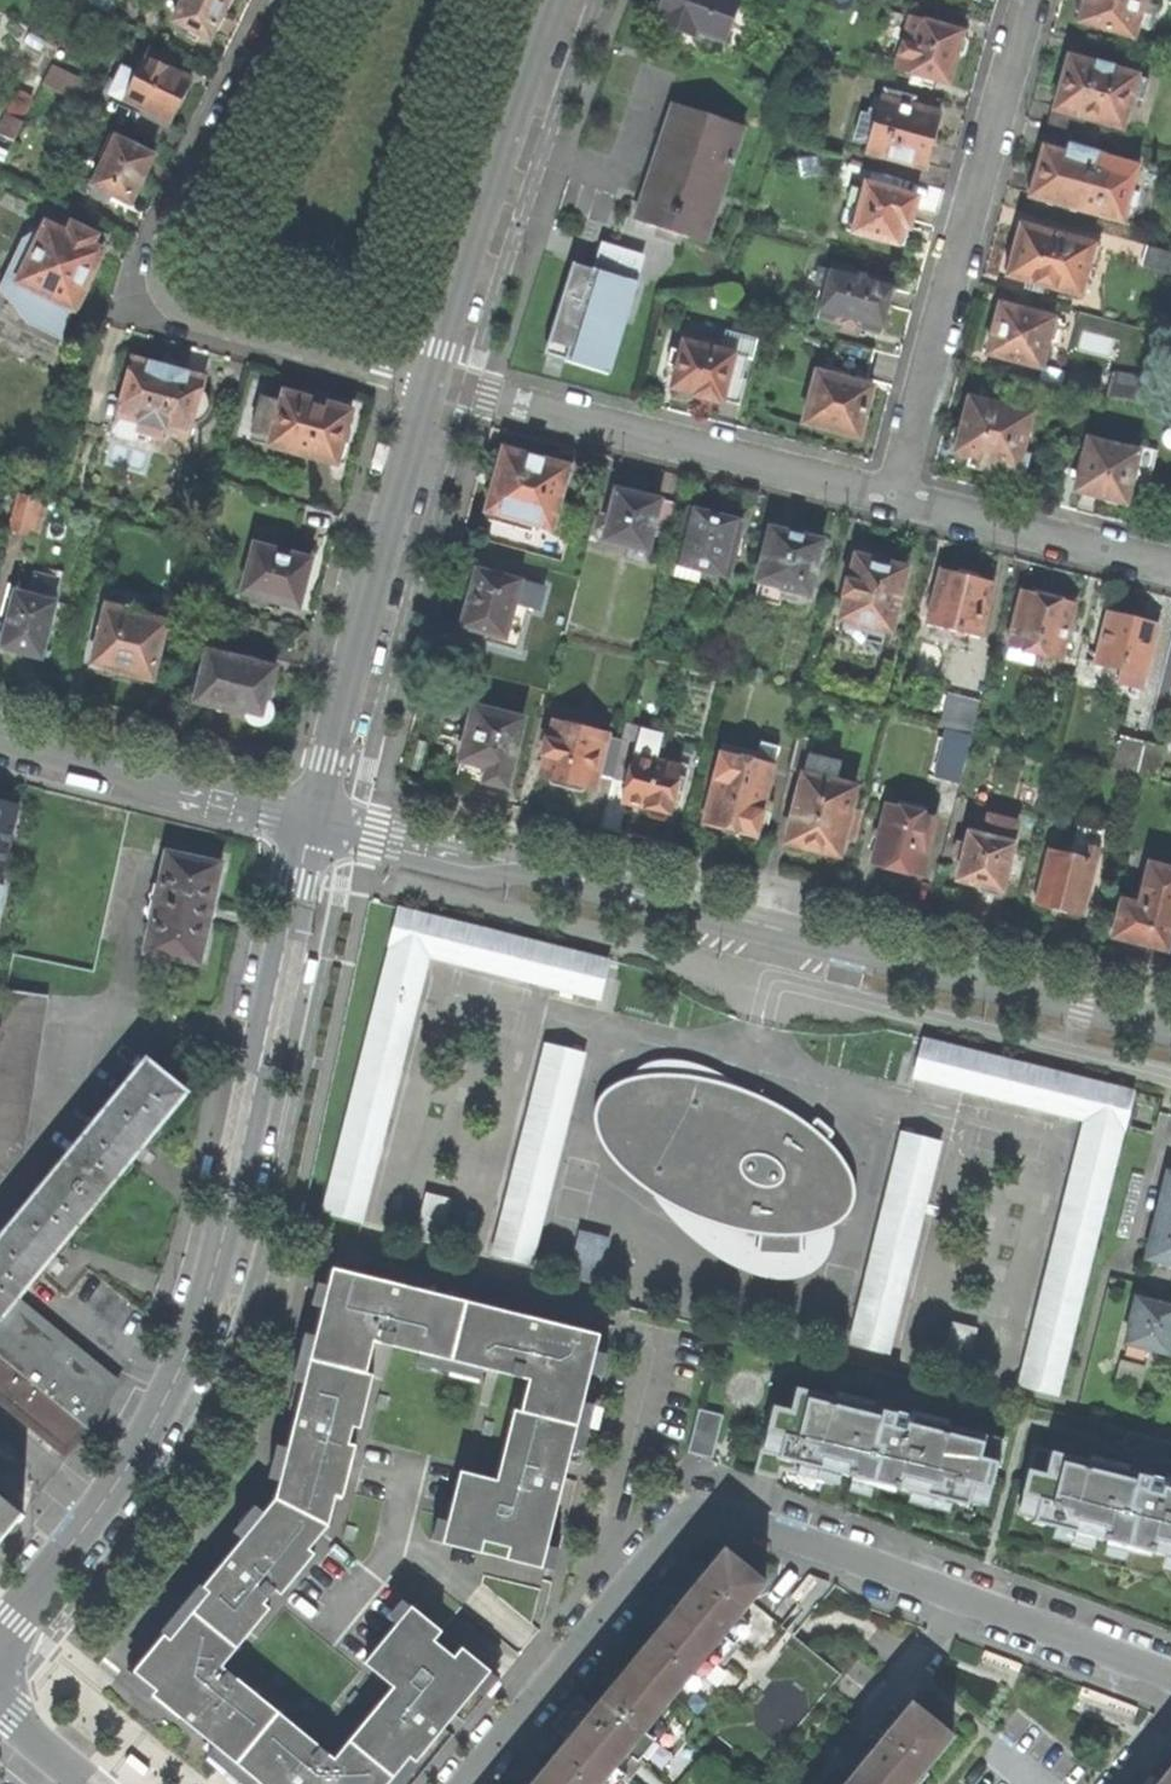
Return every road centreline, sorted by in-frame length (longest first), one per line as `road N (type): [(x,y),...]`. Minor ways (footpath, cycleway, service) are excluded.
road 1 (residential): [(316,826),(221,1256),(190,1355),(144,1447),(0,1647)]
road 2 (tertiary): [(1170,1035),(316,826)]
road 3 (residential): [(1170,1678),(698,1507),(471,1783)]
road 4 (residential): [(291,0),(166,245),(168,286),(197,316),(435,381)]
road 5 (residential): [(1033,0),(890,495)]
road 6 (residential): [(890,495),(435,381)]
road 7 (residential): [(435,381),(316,826)]
road 8 (residential): [(556,0),(435,381)]
road 9 (tertiary): [(316,826),(0,744)]
road 10 (residential): [(1170,567),(890,495)]
road 11 (residential): [(98,1783),(0,1698)]

